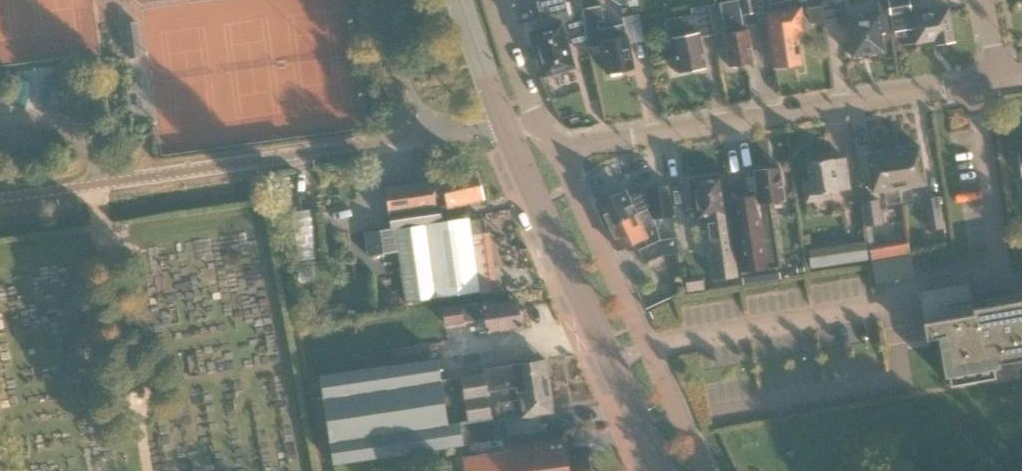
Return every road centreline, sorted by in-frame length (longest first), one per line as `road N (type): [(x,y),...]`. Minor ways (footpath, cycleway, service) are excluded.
road 1 (residential): [(553,143),(1000,76)]
road 2 (primary): [(660,470),(501,117)]
road 3 (residential): [(702,470),(553,143)]
road 4 (residential): [(553,143),(522,85),(495,0)]
road 5 (primary): [(501,117),(460,0)]

